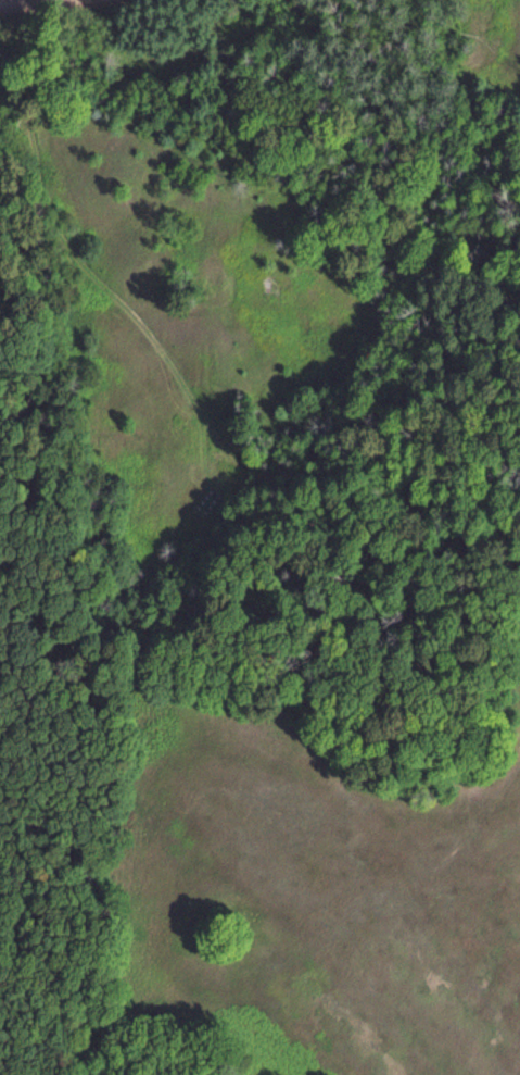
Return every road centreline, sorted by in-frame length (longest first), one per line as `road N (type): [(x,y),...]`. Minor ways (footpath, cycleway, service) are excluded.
road 1 (track): [(7,0),(35,192),(52,230),(141,327),(224,455),(282,486)]

